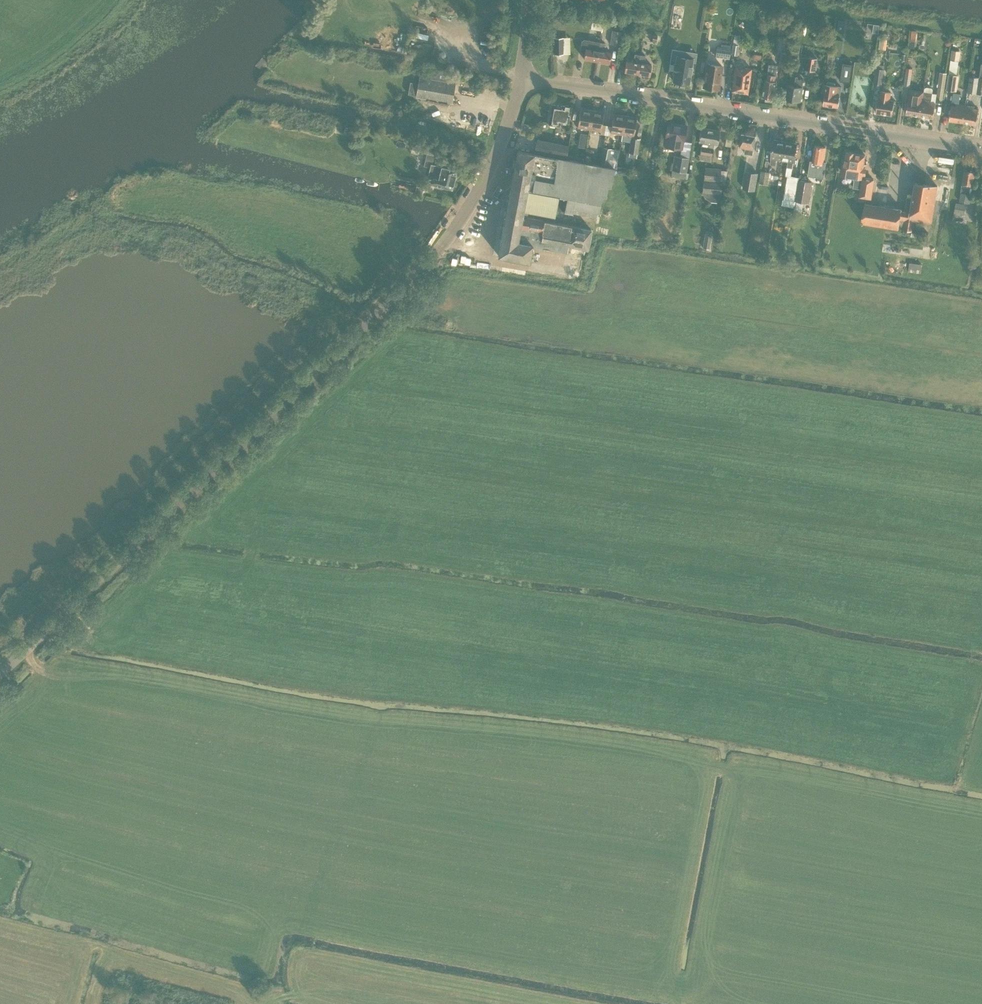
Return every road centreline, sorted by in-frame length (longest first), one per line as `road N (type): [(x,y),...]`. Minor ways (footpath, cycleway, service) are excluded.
road 1 (tertiary): [(0,674),(433,258),(494,160),(520,78)]
road 2 (residential): [(520,78),(981,149)]

